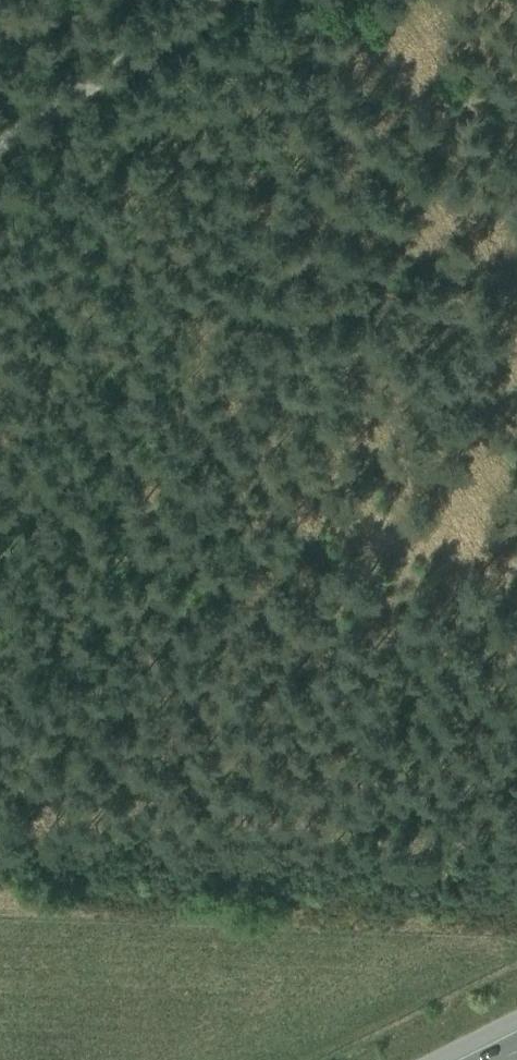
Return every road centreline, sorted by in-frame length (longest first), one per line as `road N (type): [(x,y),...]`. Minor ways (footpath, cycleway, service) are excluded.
road 1 (unclassified): [(0,140),(212,0)]

